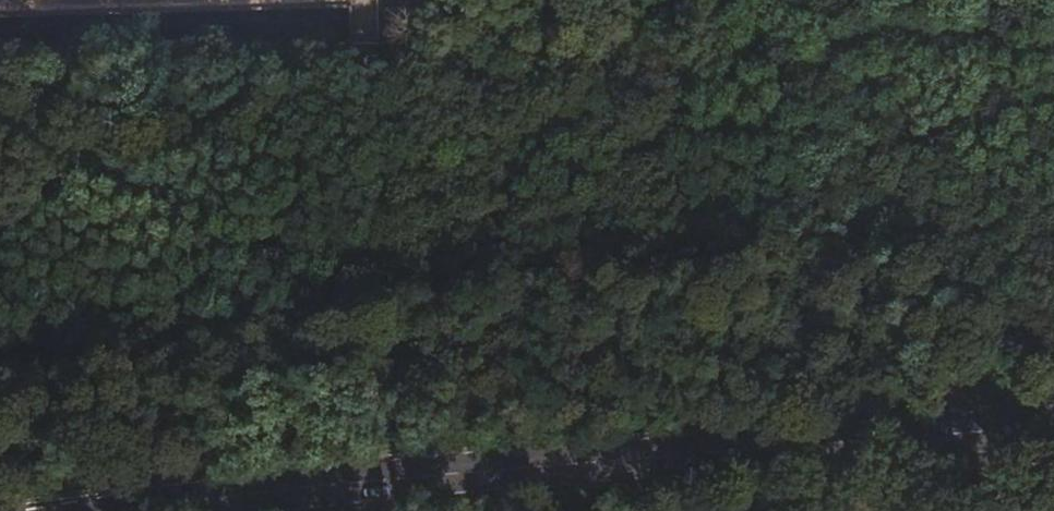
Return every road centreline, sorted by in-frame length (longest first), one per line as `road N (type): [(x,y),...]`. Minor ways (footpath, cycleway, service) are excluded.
road 1 (secondary): [(1053,416),(241,485),(83,510)]
road 2 (track): [(0,334),(57,315),(175,304),(374,256),(532,210),(715,134)]
road 3 (track): [(715,134),(837,48),(1053,1)]
road 4 (track): [(1053,497),(1006,491),(863,500),(823,510)]
road 5 (track): [(715,134),(741,0)]

